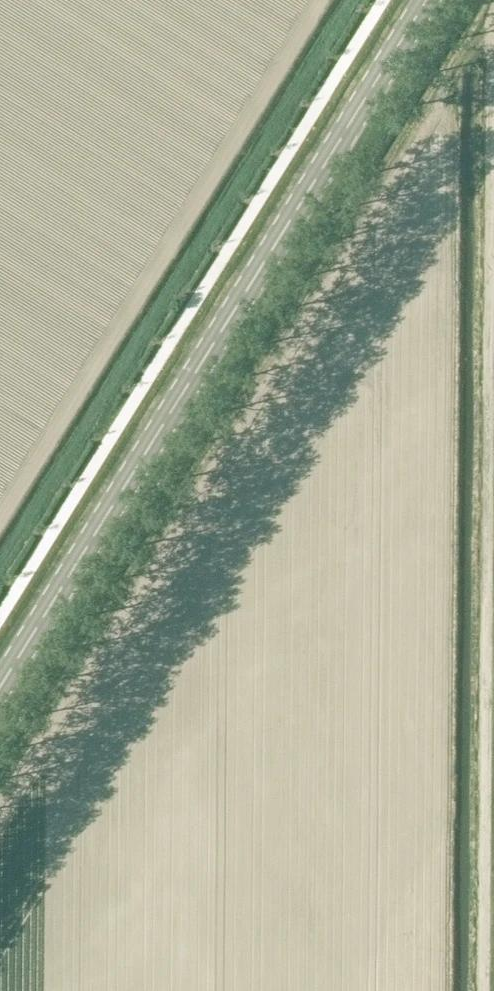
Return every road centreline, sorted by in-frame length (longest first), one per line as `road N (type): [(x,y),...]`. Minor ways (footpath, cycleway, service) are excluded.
road 1 (track): [(493,7),(478,990)]
road 2 (secondary): [(0,687),(427,0)]
road 3 (track): [(323,0),(0,519)]

